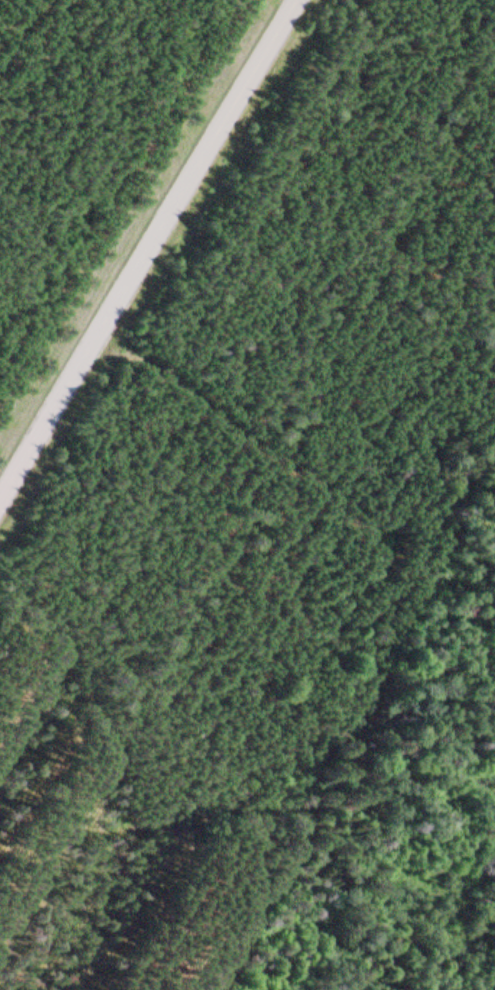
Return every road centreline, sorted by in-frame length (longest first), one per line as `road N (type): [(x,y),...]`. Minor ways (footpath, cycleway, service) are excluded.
road 1 (tertiary): [(0,503),(300,0)]

